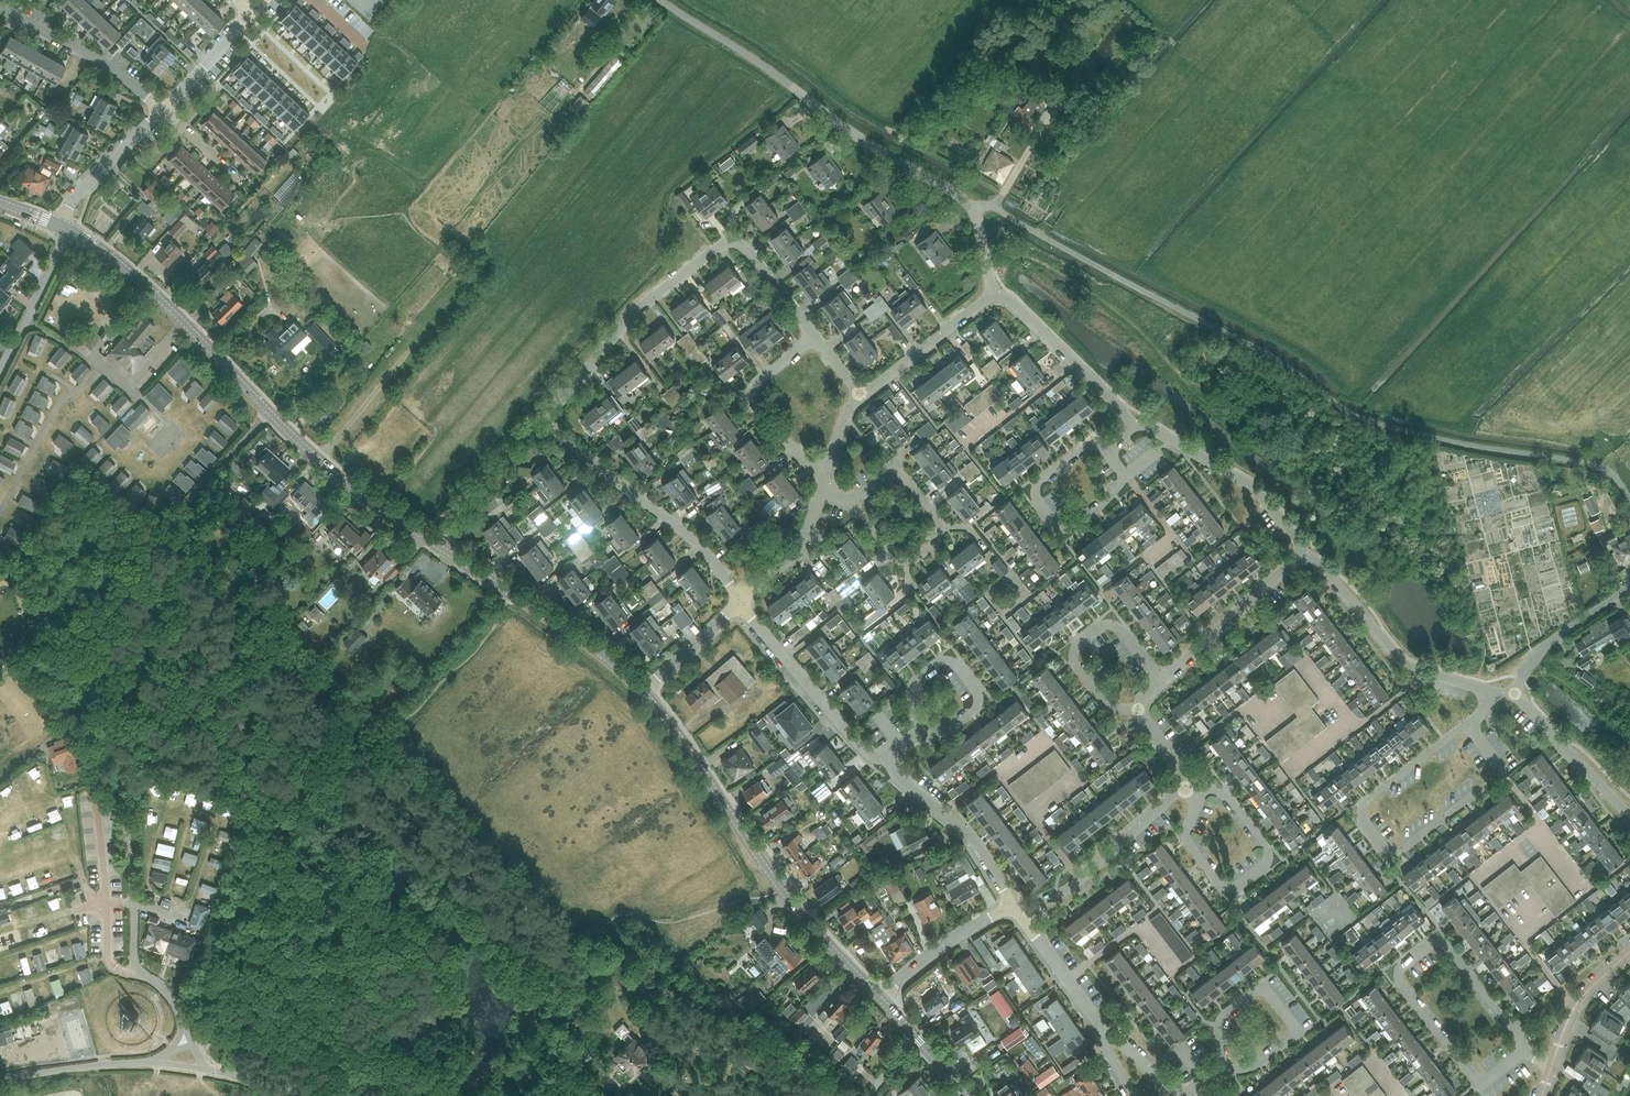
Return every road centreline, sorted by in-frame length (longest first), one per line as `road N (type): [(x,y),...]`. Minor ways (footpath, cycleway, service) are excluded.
road 1 (unclassified): [(184,1030),(171,1001),(135,962),(122,791),(127,734),(187,506),(269,413)]
road 2 (residential): [(741,602),(689,534),(561,440),(554,416),(637,311),(721,245),(745,248),(814,337)]
road 3 (tertiary): [(643,692),(586,643),(333,472),(269,413)]
road 4 (residential): [(994,295),(975,214),(960,197),(659,0)]
road 5 (tertiary): [(878,997),(780,890),(643,692)]
road 6 (residential): [(1523,1052),(1448,947),(1429,944),(1400,969),(1401,985),(1477,1080),(1521,1054)]
road 7 (residential): [(1469,725),(1368,801),(1365,822),(1385,847),(1402,850),(1499,769)]
road 8 (tertiary): [(269,413),(147,287),(69,231)]
road 9 (residential): [(1195,795),(1187,840),(1219,883),(1238,887),(1267,863),(1268,847),(1229,799),(1202,792)]
road 10 (residential): [(1489,691),(1412,669),(1303,555)]
road 11 (residential): [(1222,1068),(1253,1068),(1293,1037),(1293,1025),(1270,995),(1254,993),(1222,1018),(1222,1059)]
road 12 (residential): [(1303,555),(1248,486),(1151,428),(1132,426)]
road 13 (residential): [(888,761),(869,756),(741,602)]
road 14 (residential): [(1160,682),(1116,626),(1102,626),(1075,649),(1074,661),(1108,706),(1138,710)]
road 15 (residential): [(852,501),(894,558),(910,561),(940,526),(901,475),(888,474)]
road 16 (residential): [(1017,911),(1081,880),(1185,790)]
road 17 (residential): [(1017,911),(972,840),(897,778),(888,761)]
road 18 (residential): [(827,472),(805,461),(752,401),(758,383),(814,337)]
road 19 (residential): [(1132,426),(1009,299),(994,295)]
road 20 (residential): [(162,109),(108,66),(0,7)]
road 21 (residential): [(1160,682),(1303,555)]
road 22 (residential): [(861,397),(994,295)]
road 23 (residential): [(1629,814),(1515,693)]
road 24 (residential): [(878,997),(992,917),(1017,911)]
road 25 (residential): [(1037,486),(1058,525),(1074,529),(1121,484),(1116,447)]
road 26 (unclassified): [(1629,587),(1549,643),(1515,693)]
road 27 (residential): [(1113,1036),(1017,911)]
road 28 (residential): [(59,226),(70,205),(162,109)]
road 29 (residential): [(0,371),(69,231)]
road 30 (unclassified): [(149,1062),(0,1079)]
road 31 (residential): [(741,602),(801,551),(821,491)]
road 32 (residential): [(978,697),(955,663),(938,663),(911,692),(916,735)]
road 33 (residential): [(1552,1065),(1577,1001),(1629,952)]
road 34 (residential): [(643,692),(741,602)]
road 35 (residential): [(162,109),(253,12)]

